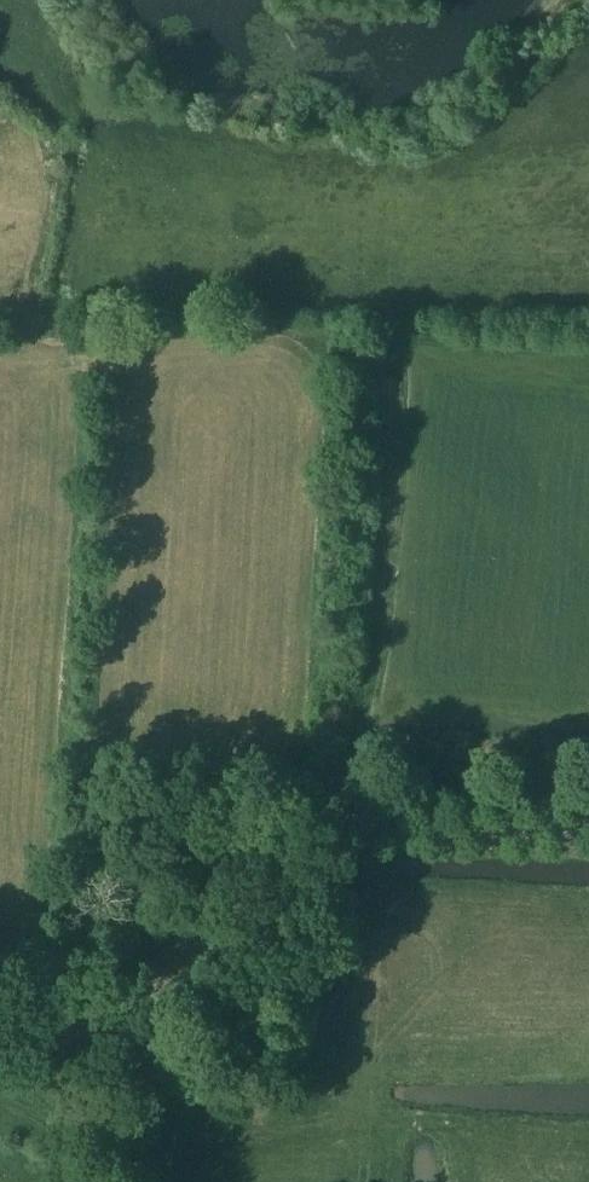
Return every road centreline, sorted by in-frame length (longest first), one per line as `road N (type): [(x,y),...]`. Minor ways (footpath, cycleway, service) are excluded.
road 1 (unclassified): [(0,1029),(67,1032),(124,1010),(267,864),(315,830),(588,830)]

